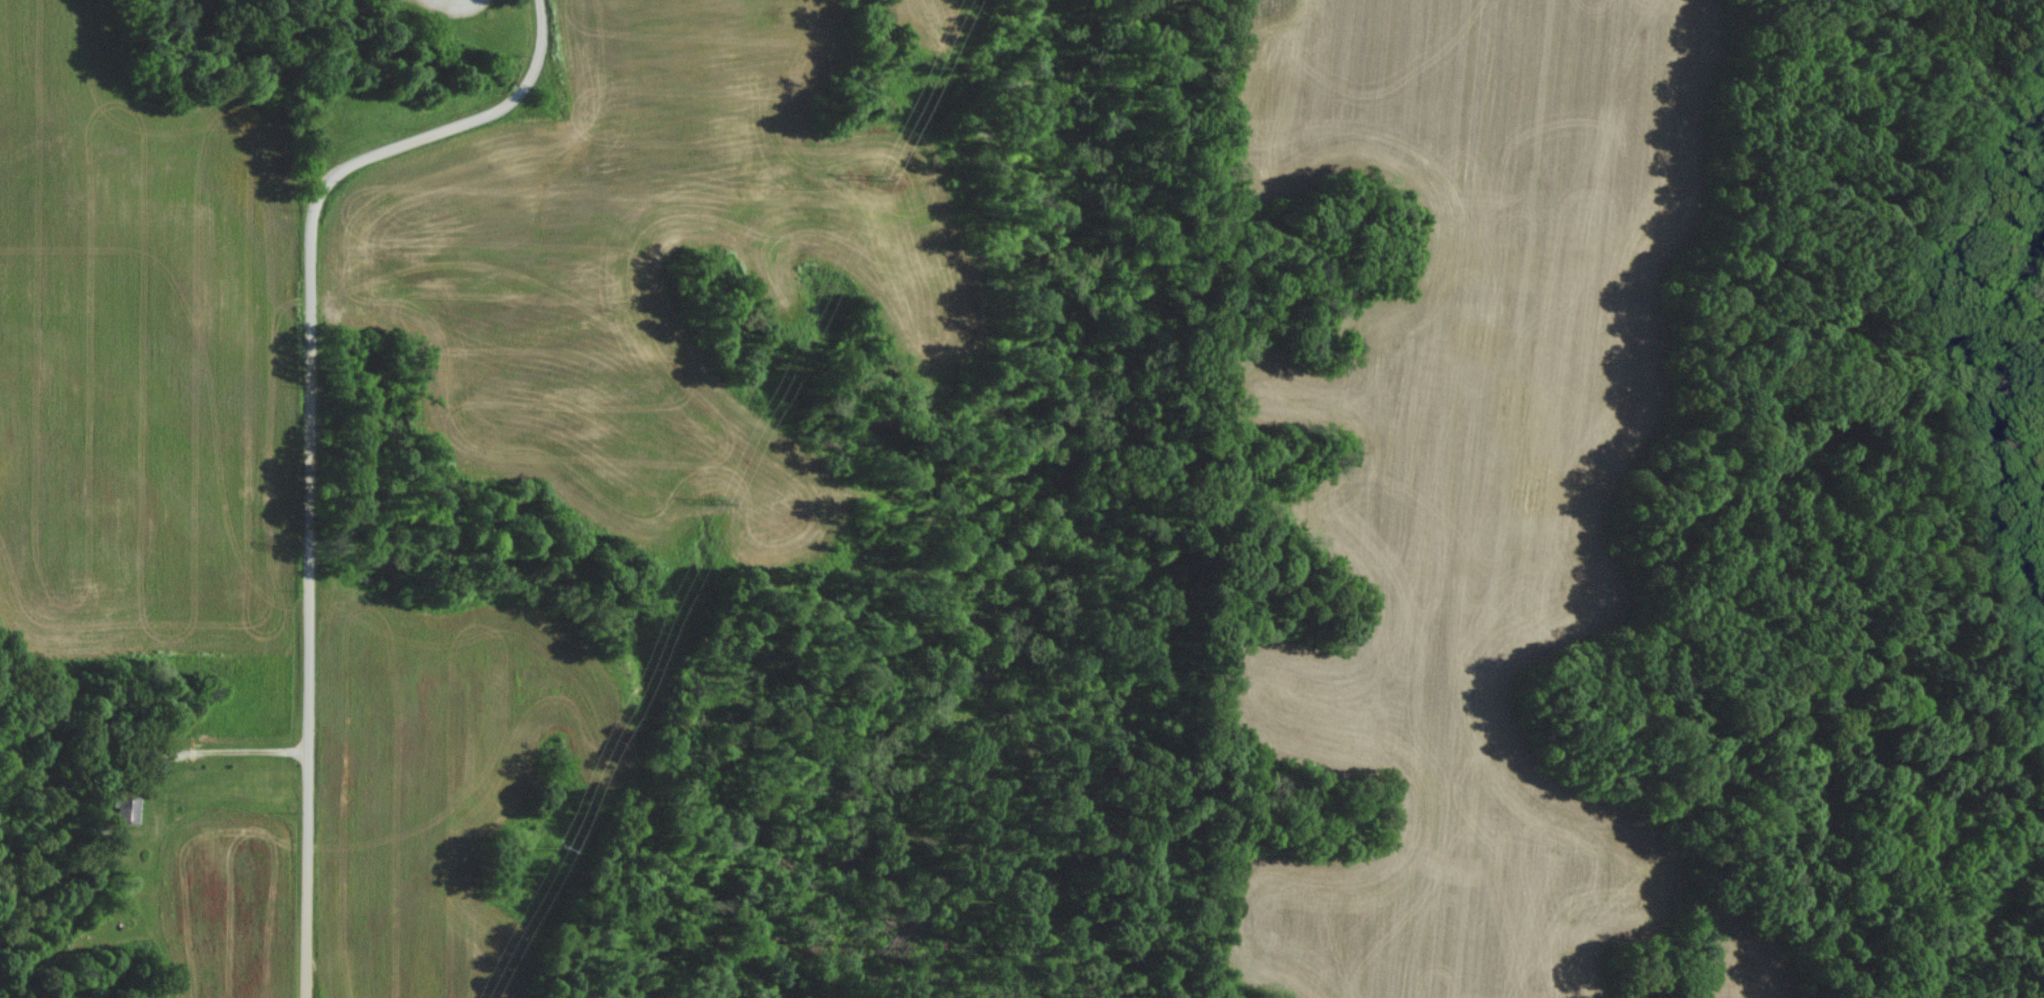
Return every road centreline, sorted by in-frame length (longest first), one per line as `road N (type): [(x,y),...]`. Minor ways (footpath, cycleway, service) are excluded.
road 1 (residential): [(302,997),(302,206),(337,162),(498,110),(532,76),(541,0)]

